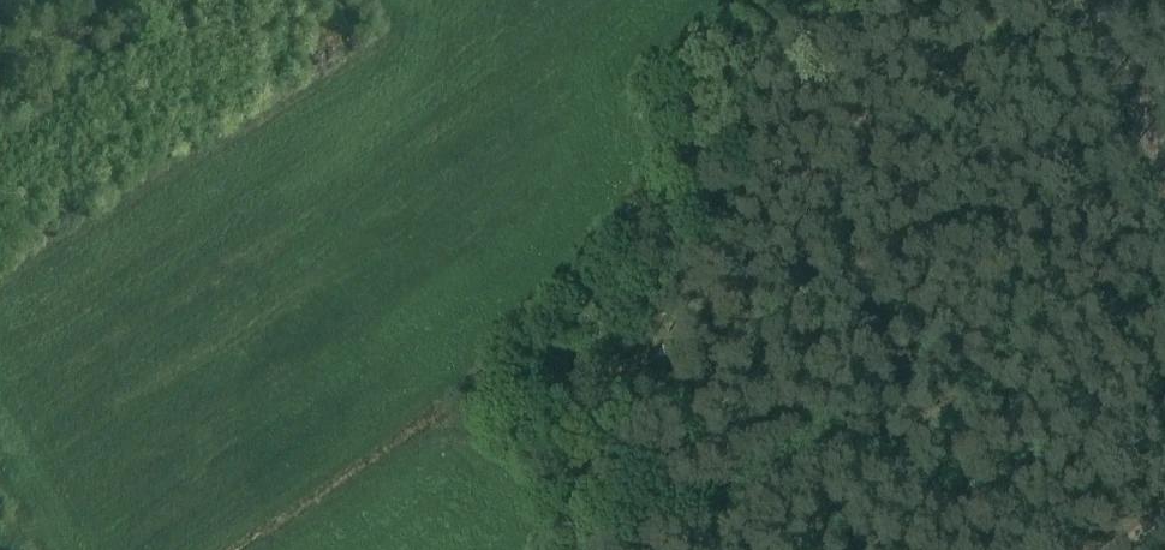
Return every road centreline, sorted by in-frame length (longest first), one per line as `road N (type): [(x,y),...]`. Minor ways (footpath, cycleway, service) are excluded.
road 1 (track): [(1164,150),(1094,0)]

